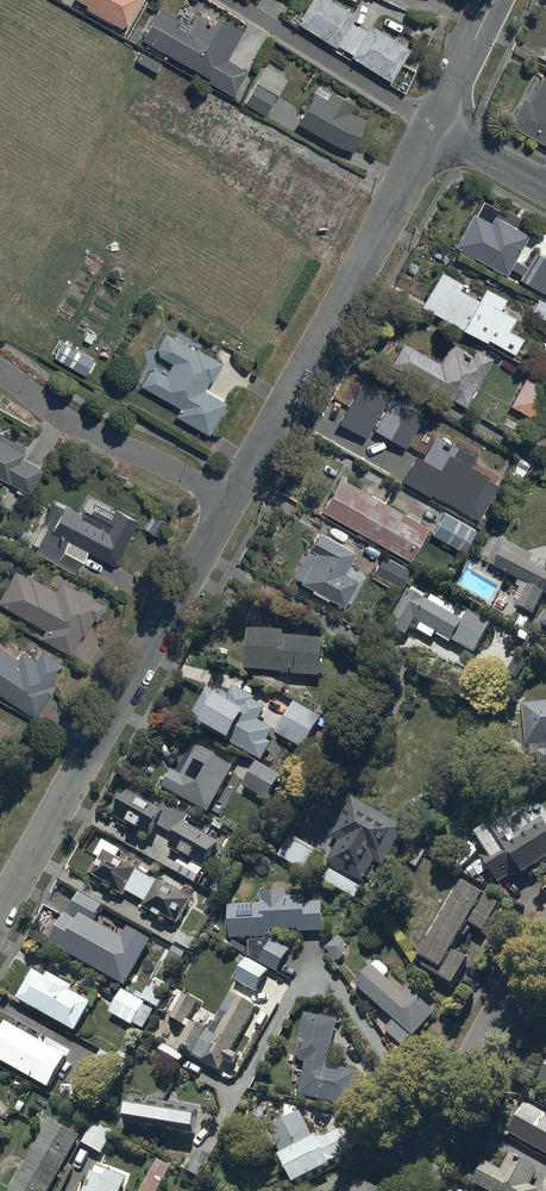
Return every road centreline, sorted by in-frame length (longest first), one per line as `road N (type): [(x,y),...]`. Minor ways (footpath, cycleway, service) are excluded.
road 1 (residential): [(229,502),(0,914)]
road 2 (residential): [(432,127),(229,502)]
road 3 (residential): [(229,502),(75,427),(0,372)]
road 4 (residential): [(545,926),(426,1138)]
road 5 (residential): [(229,0),(432,127)]
road 6 (residential): [(494,0),(432,127)]
road 7 (residential): [(545,189),(432,127)]

